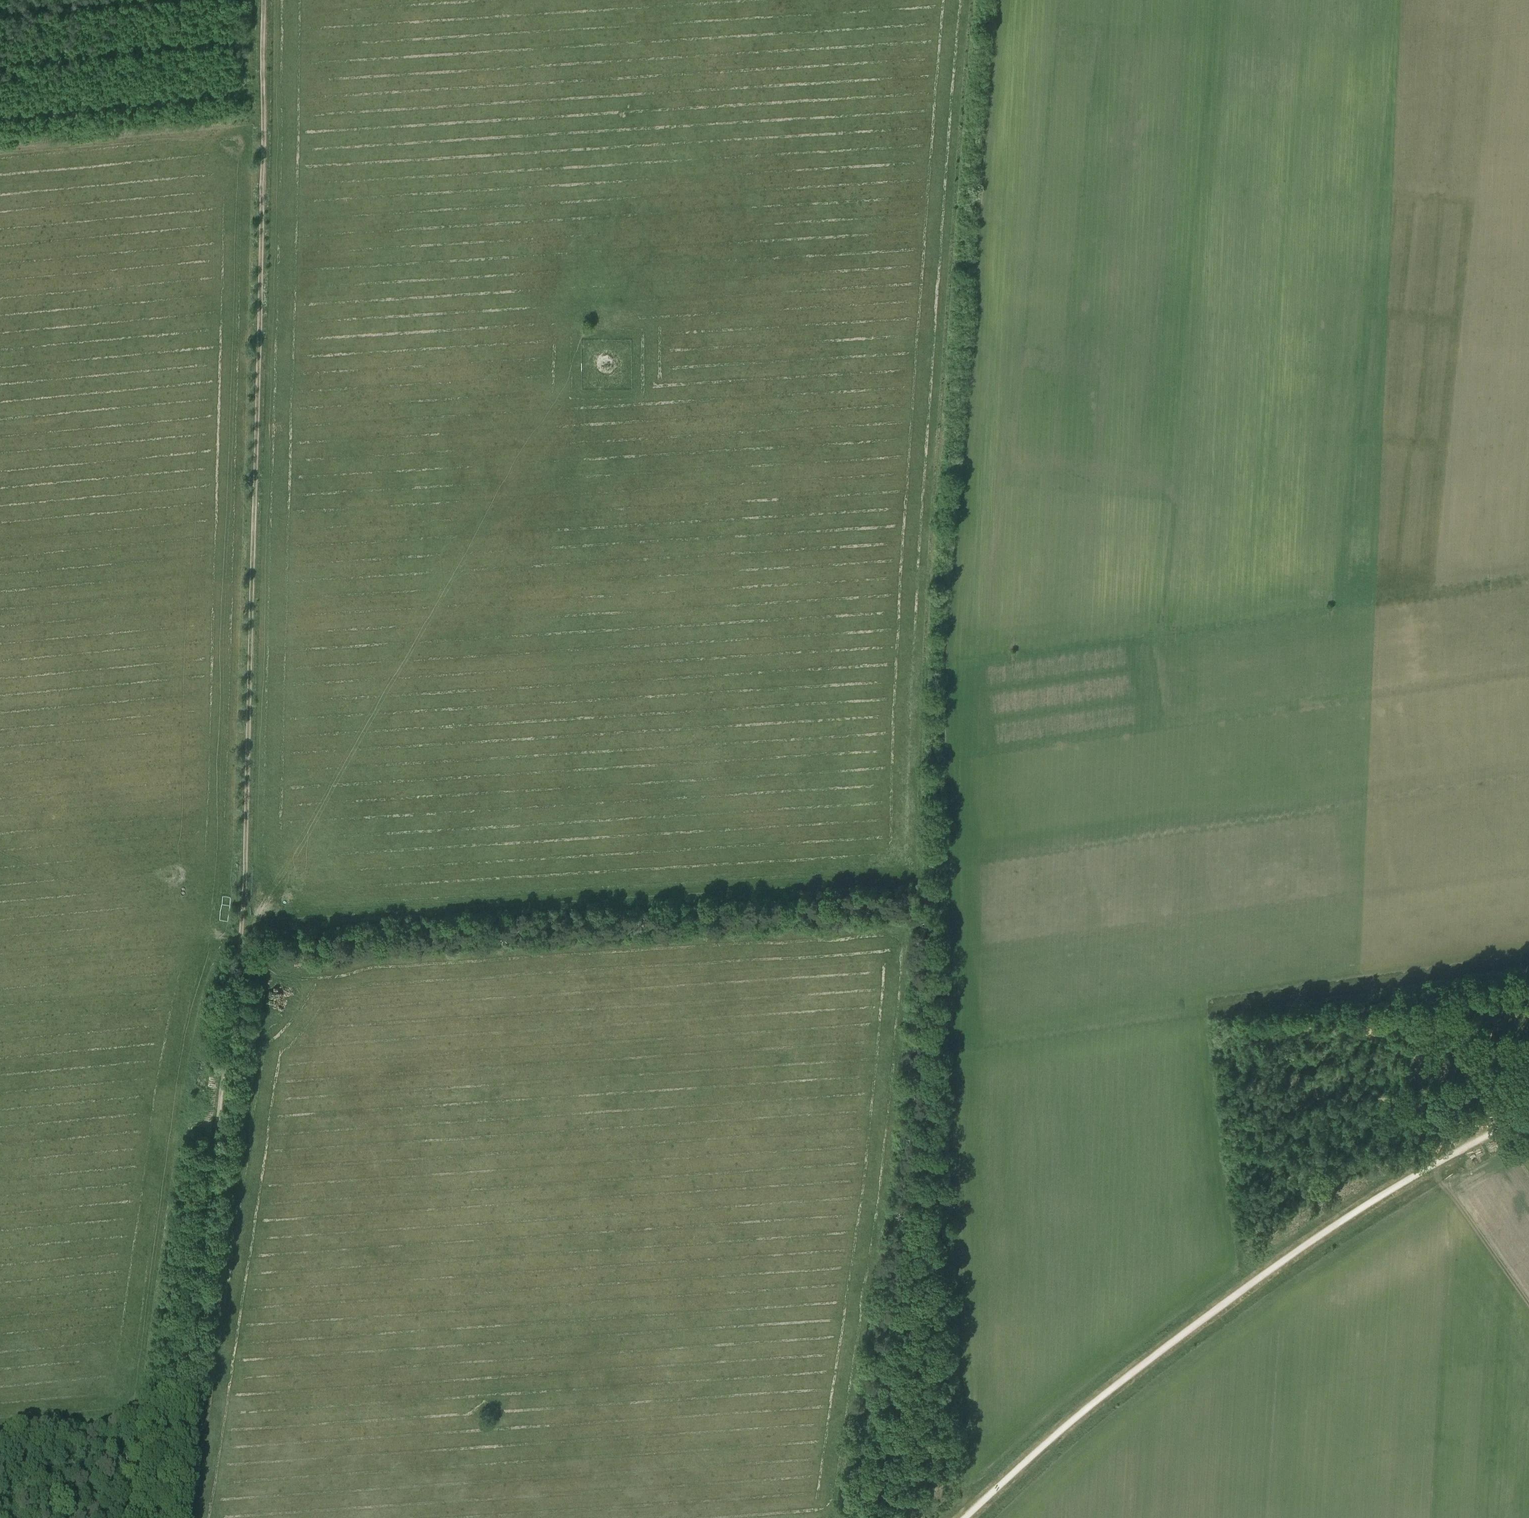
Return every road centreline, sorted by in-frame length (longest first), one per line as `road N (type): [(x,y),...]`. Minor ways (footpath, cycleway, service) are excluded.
road 1 (track): [(264,0),(241,932)]
road 2 (track): [(1528,1110),(1251,1284),(1097,1401),(962,1517)]
road 3 (track): [(241,932),(237,1000),(168,1433)]

